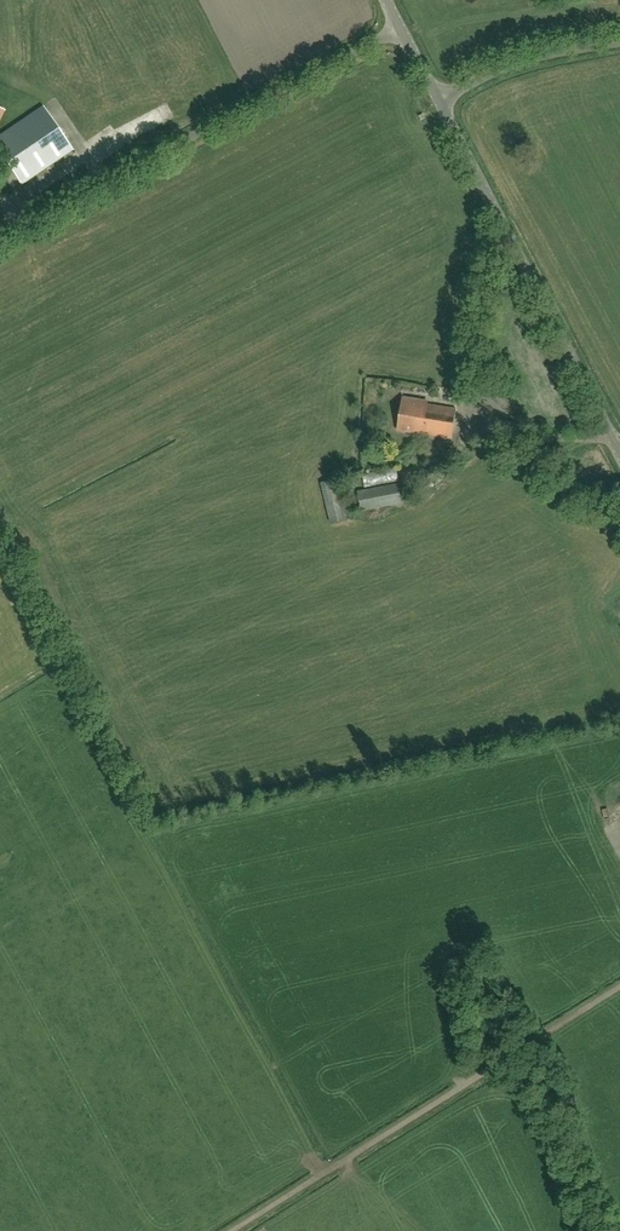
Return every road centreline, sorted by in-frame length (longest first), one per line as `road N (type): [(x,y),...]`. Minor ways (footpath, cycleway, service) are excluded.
road 1 (unclassified): [(0,239),(401,29)]
road 2 (unclassified): [(619,437),(441,96)]
road 3 (unclassified): [(441,96),(546,53),(619,38)]

